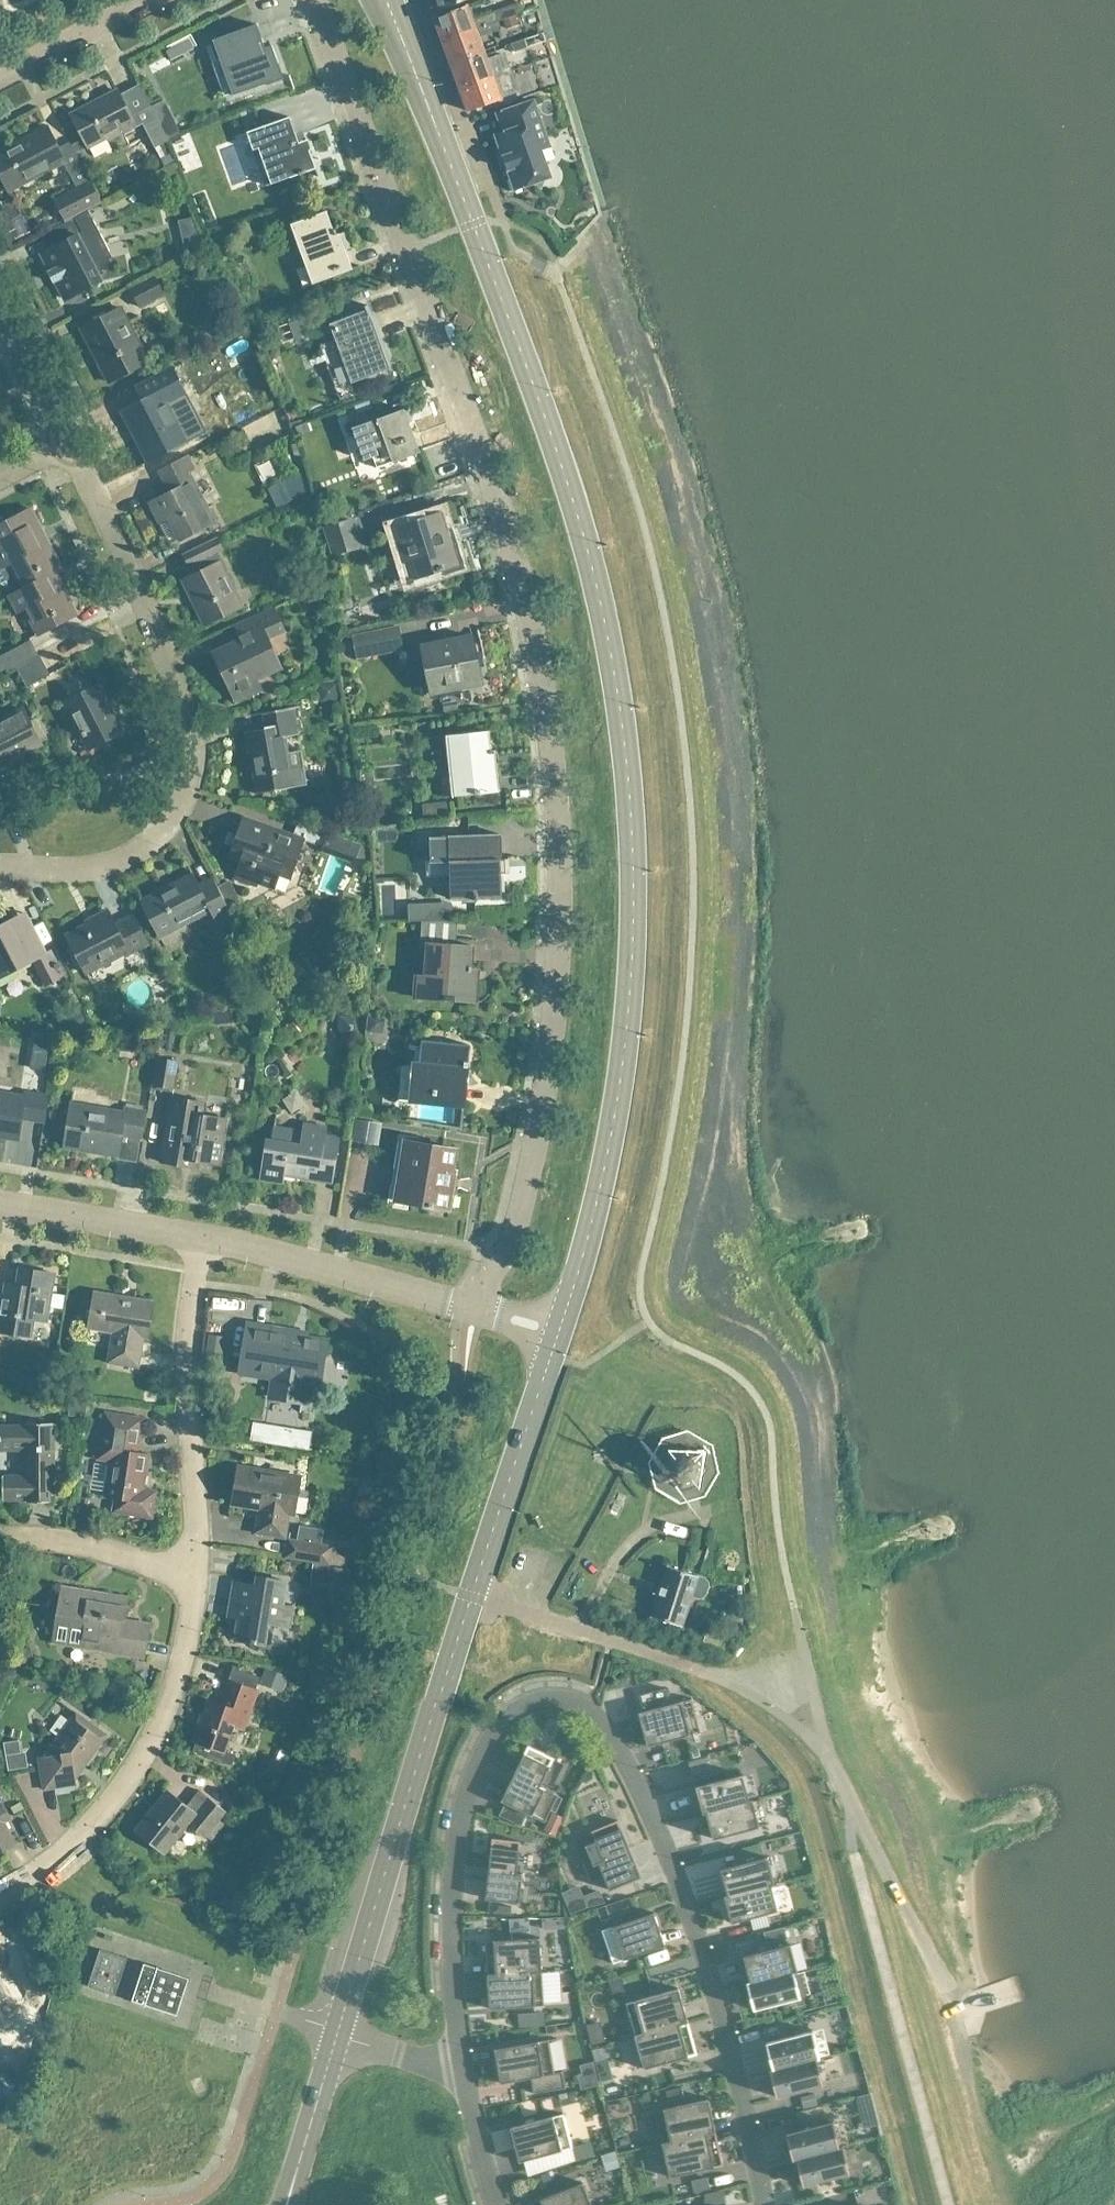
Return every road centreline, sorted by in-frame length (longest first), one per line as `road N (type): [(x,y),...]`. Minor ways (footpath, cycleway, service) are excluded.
road 1 (tertiary): [(556,1333),(620,1081),(631,946),(618,706),(593,573),(547,426),(392,16)]
road 2 (unclassified): [(475,1306),(520,1219),(553,1045),(561,874),(545,719),(505,535),(313,0)]
road 3 (residential): [(465,2072),(453,1951),(457,1843),(466,1803),(510,1712),(564,1696),(601,1717),(673,1863),(710,1979),(764,2204)]
road 4 (tertiary): [(334,2037),(556,1333)]
road 5 (unclassified): [(0,857),(92,857),(125,847),(175,807),(187,739),(171,656),(68,436)]
road 6 (residential): [(0,1890),(102,1808),(150,1742),(179,1667),(194,1570)]
road 7 (residential): [(194,1570),(188,1323),(203,1240)]
road 8 (unclassified): [(475,1306),(203,1240)]
road 9 (unclassified): [(203,1240),(0,1203)]
road 10 (residential): [(194,1570),(90,1541),(0,1538)]
road 11 (tertiary): [(288,2204),(334,2037)]
road 12 (residential): [(0,73),(138,0)]
road 13 (residential): [(68,436),(0,310)]
road 14 (residential): [(465,2072),(334,2037)]

